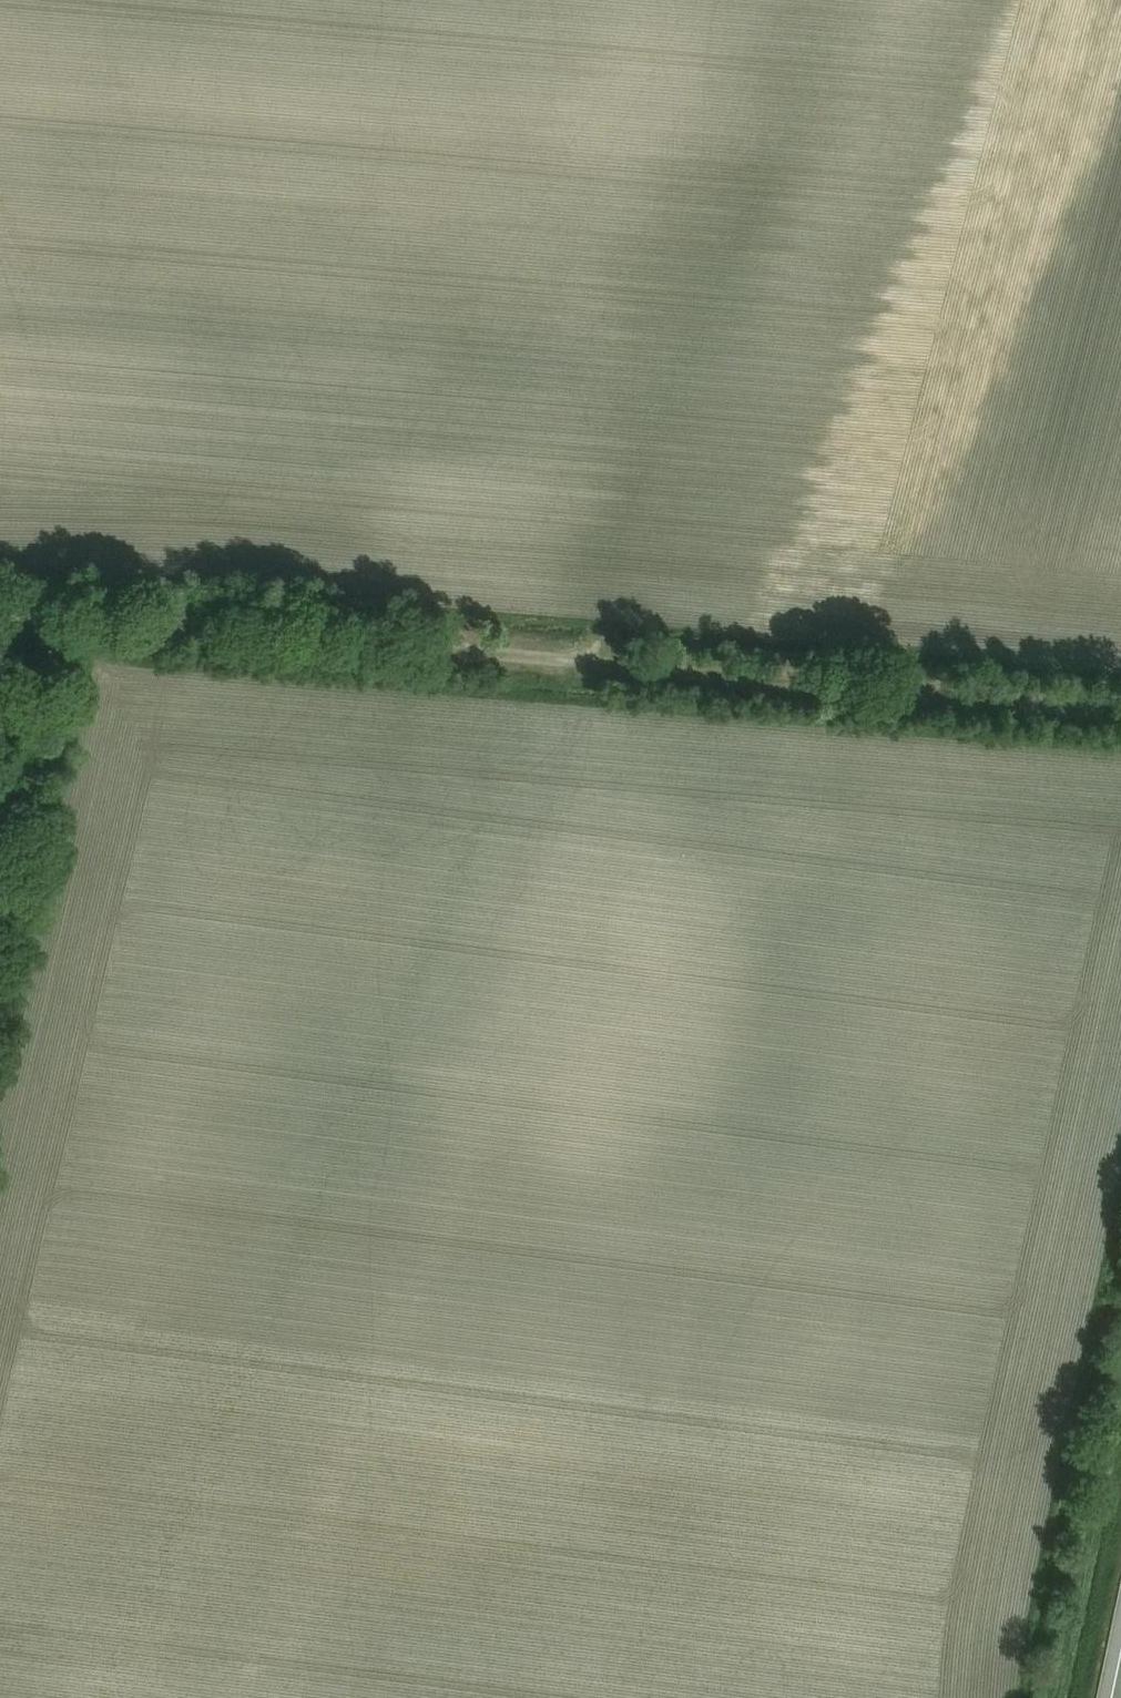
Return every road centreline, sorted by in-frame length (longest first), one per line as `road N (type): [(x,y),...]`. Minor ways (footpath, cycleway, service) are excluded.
road 1 (track): [(4,617),(36,652),(0,830)]

